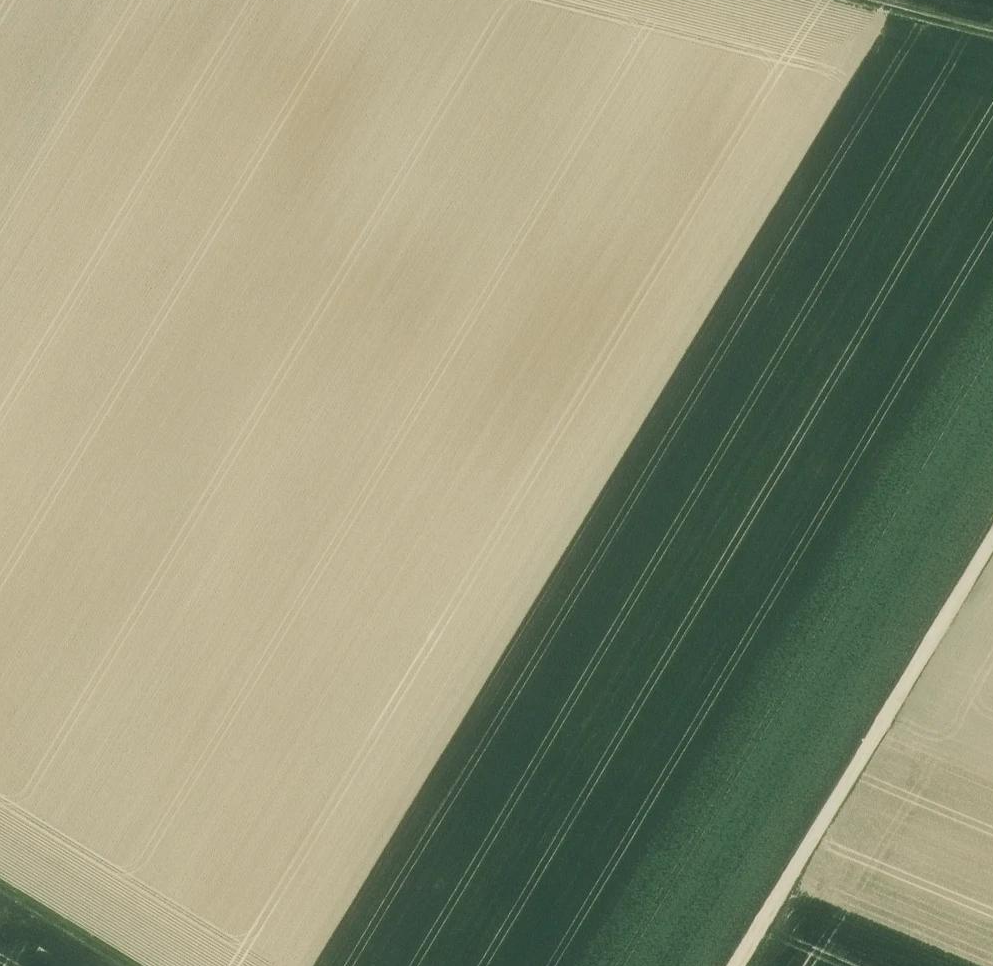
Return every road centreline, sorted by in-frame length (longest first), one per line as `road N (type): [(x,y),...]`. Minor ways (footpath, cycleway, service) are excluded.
road 1 (track): [(992,540),(738,965)]
road 2 (track): [(0,878),(141,965)]
road 3 (track): [(992,34),(863,0)]

